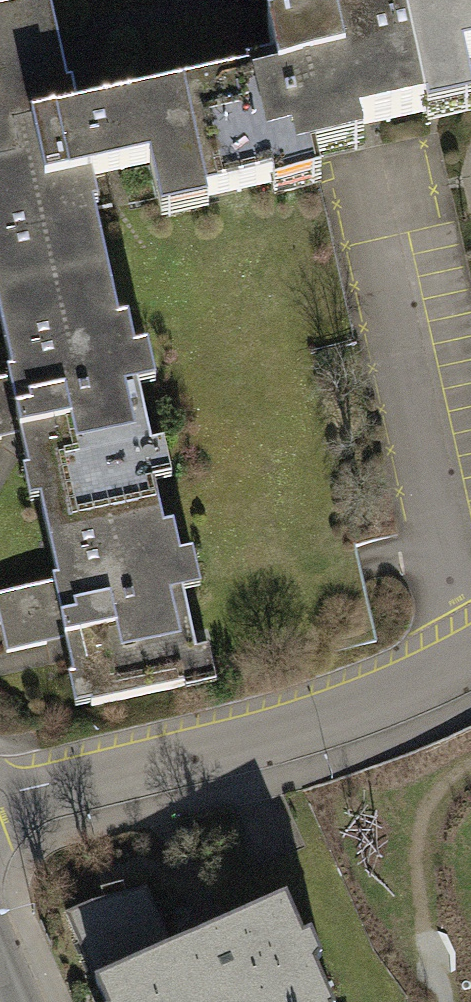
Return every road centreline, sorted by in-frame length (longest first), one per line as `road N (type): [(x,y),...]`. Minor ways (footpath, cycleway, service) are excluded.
road 1 (residential): [(0,804),(388,701),(470,654)]

